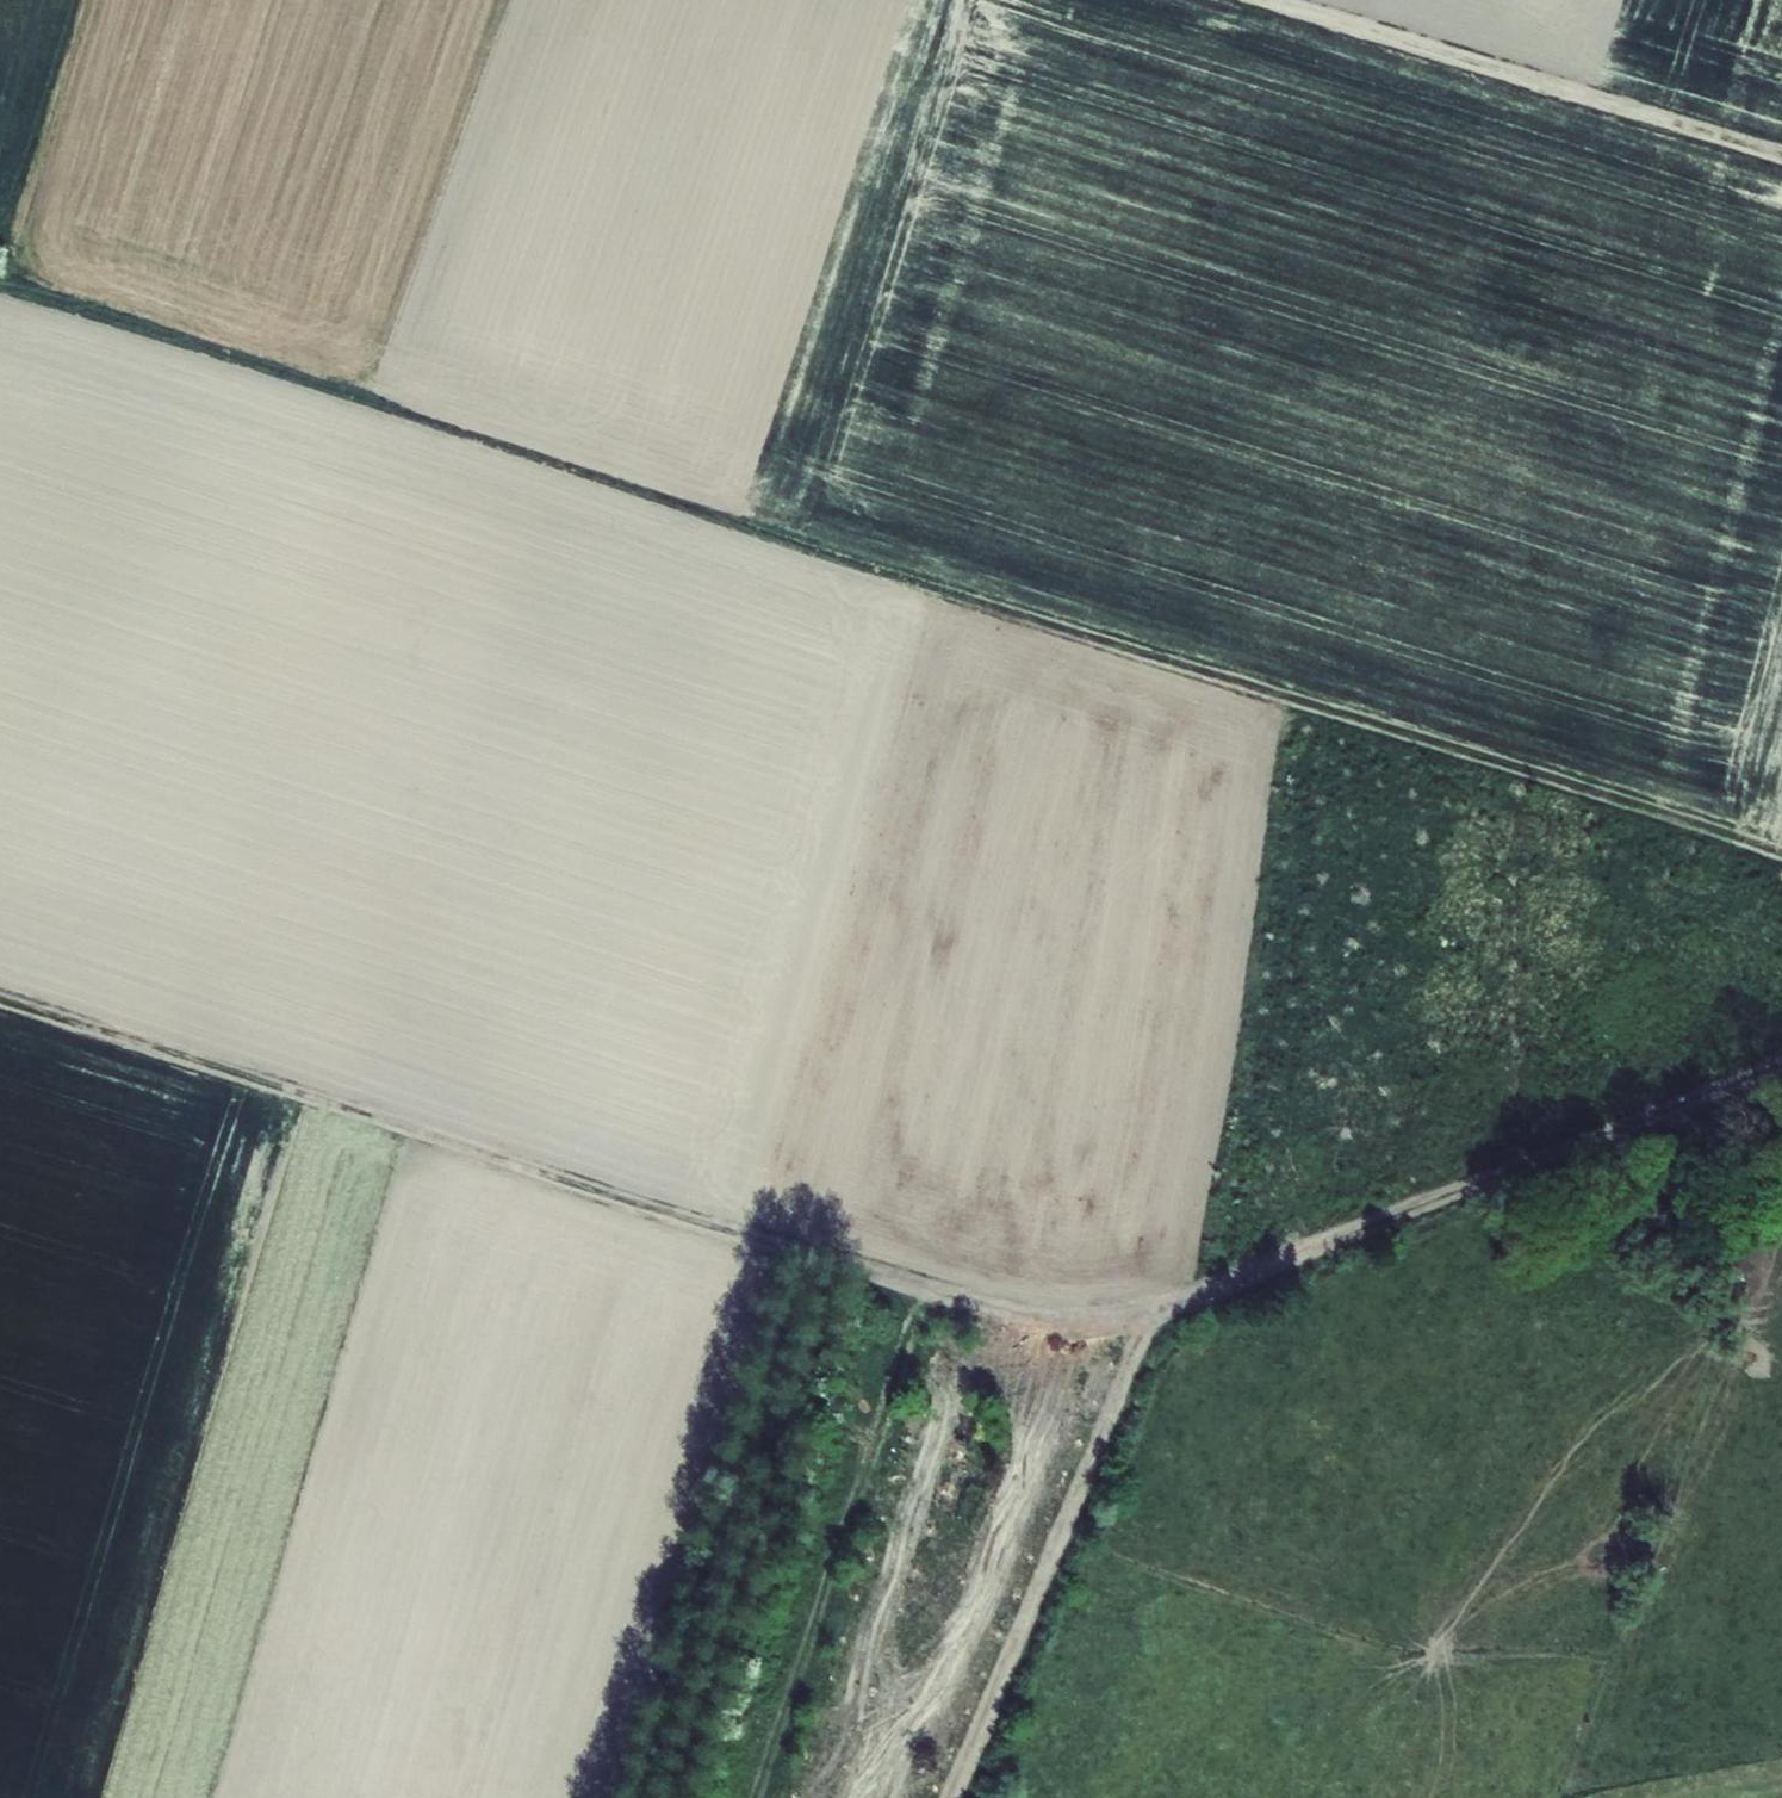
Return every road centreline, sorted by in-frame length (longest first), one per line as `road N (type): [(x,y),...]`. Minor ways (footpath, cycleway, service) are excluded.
road 1 (track): [(0,992),(1027,1317),(1131,1307),(1235,1273),(1781,1061)]
road 2 (track): [(1273,0),(1781,159)]

